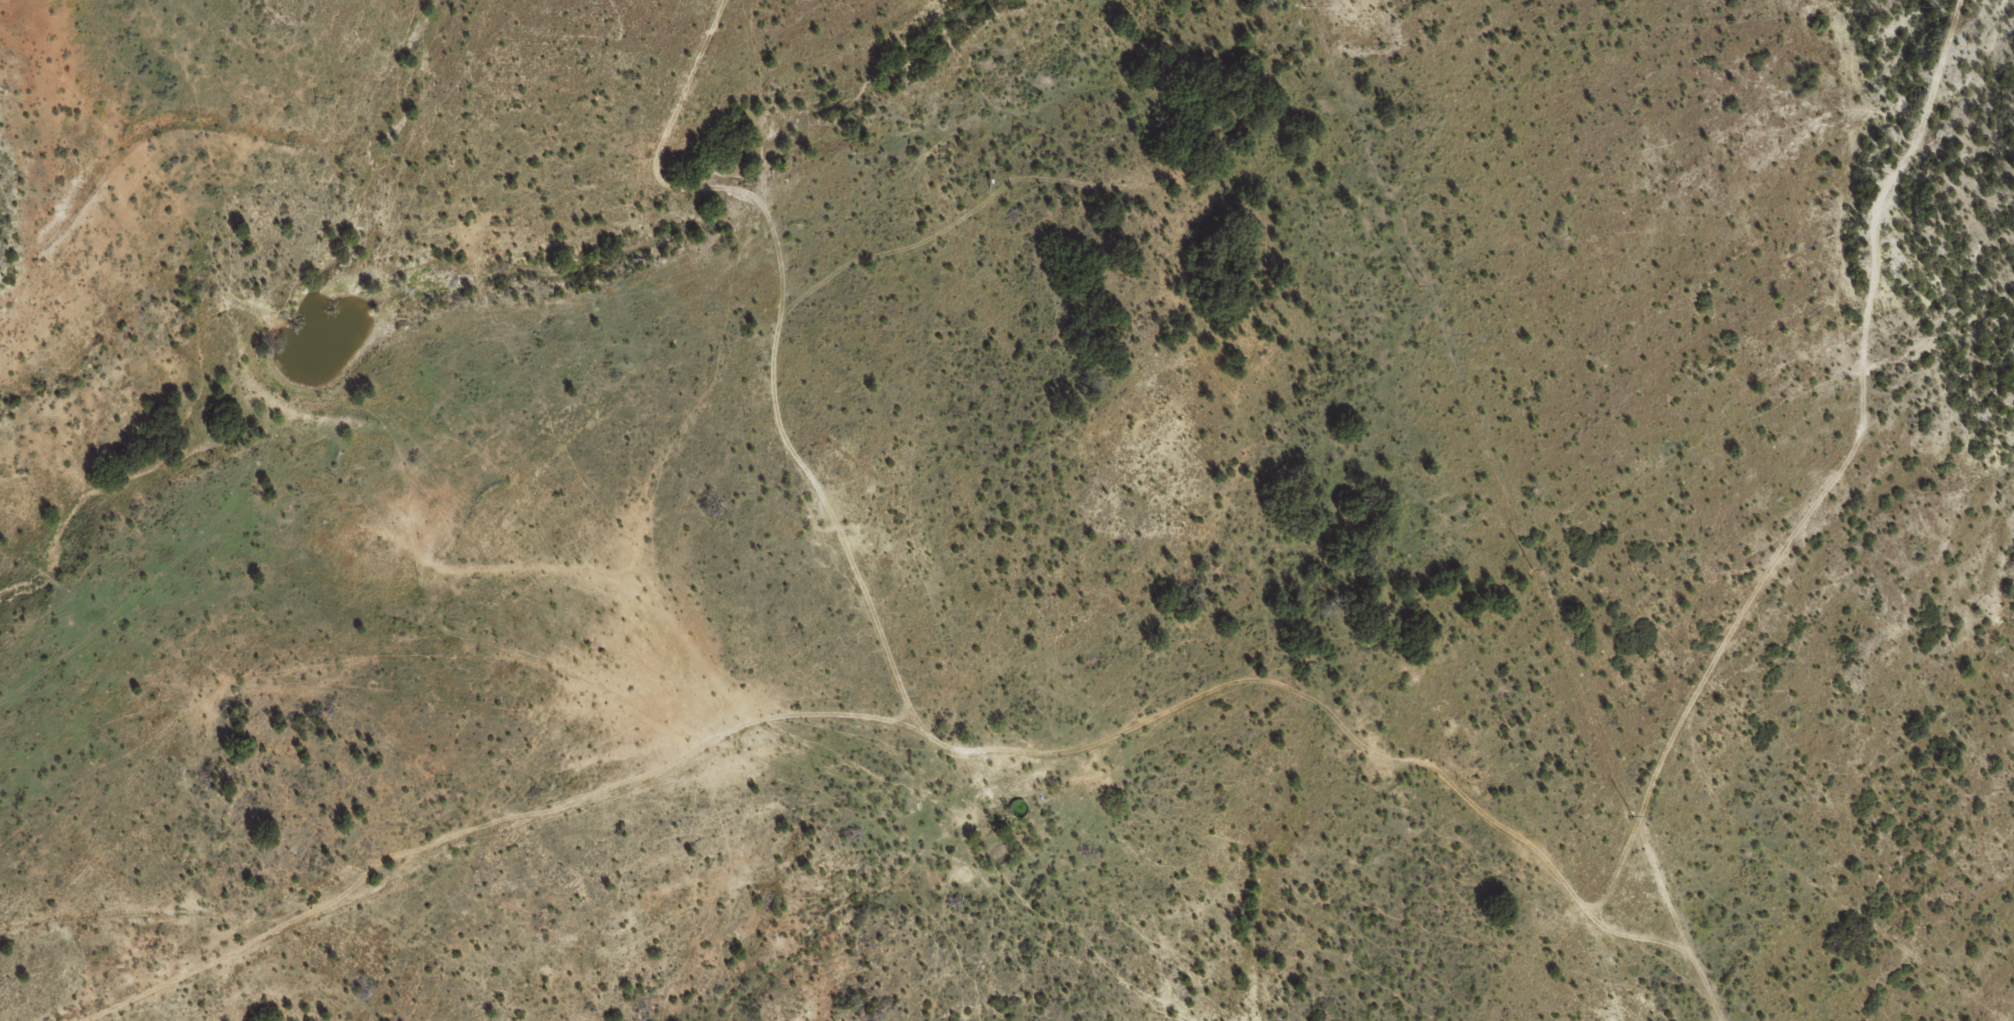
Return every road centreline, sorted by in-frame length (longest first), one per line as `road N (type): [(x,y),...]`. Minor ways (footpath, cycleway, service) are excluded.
road 1 (residential): [(735,0),(745,67),(695,167),(690,233),(730,258),(775,329),(800,480),(880,651),(946,752),(946,783),(755,788),(574,893),(348,949),(0,979)]

